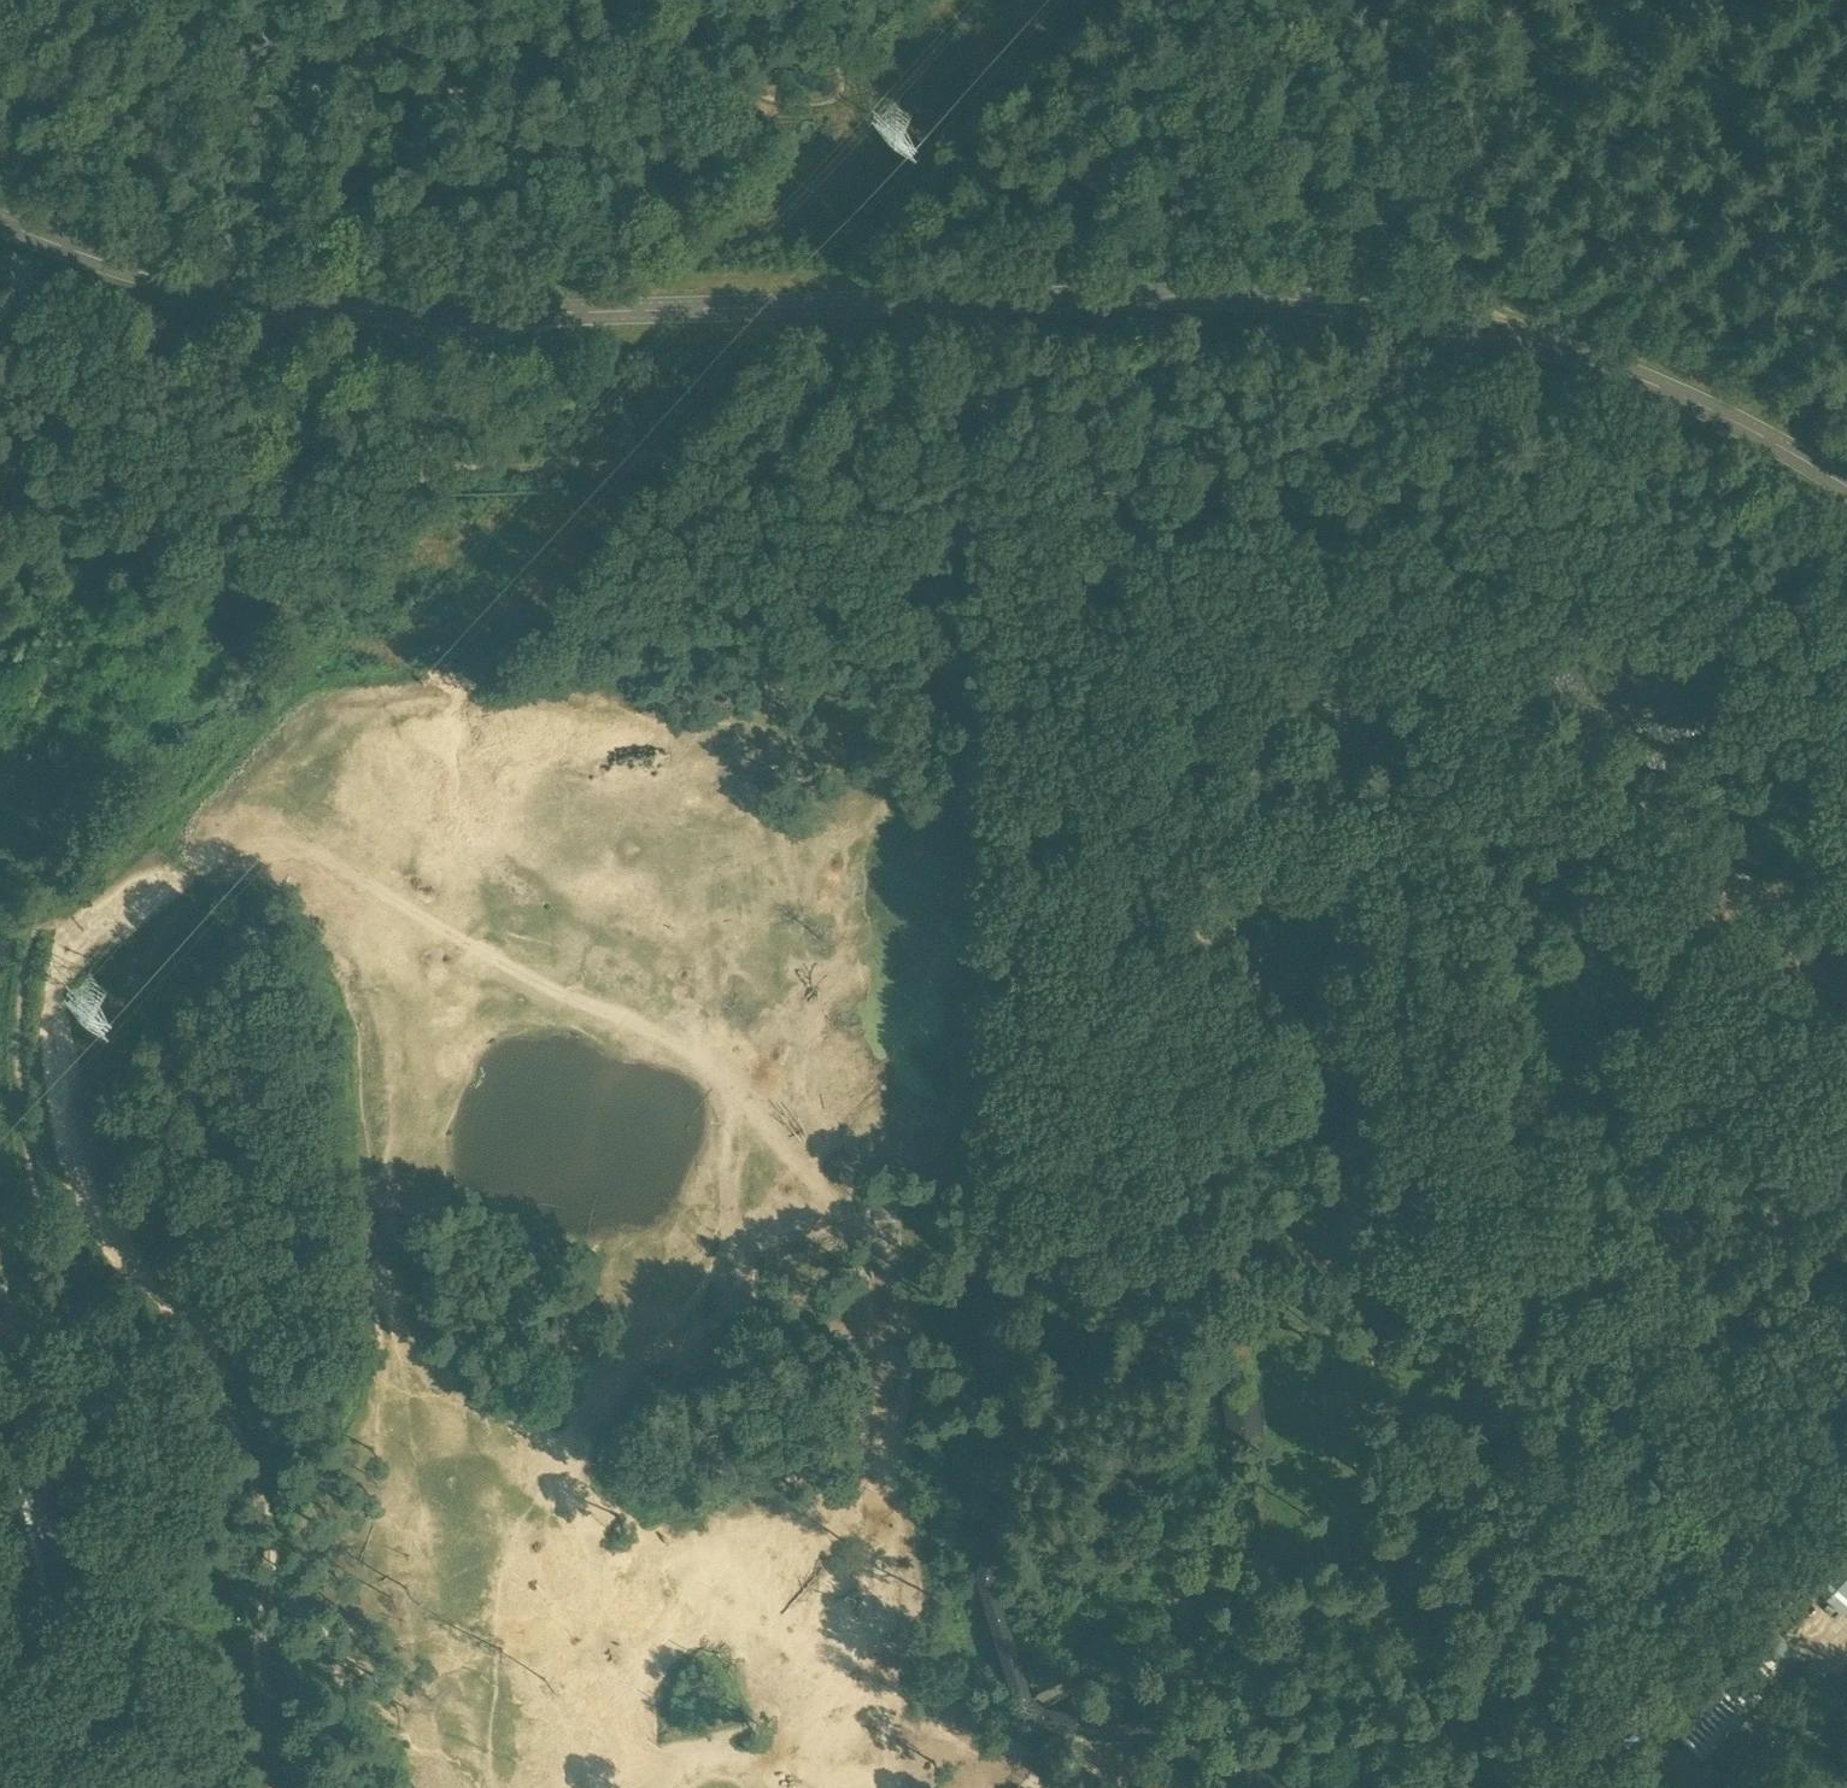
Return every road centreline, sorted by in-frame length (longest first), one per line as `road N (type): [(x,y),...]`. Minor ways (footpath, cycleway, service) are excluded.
road 1 (track): [(1846,684),(1777,651),(1732,612),(1625,560),(1394,494),(1249,468),(1189,478),(1127,467),(1051,482),(955,467),(861,483),(836,469),(791,462),(711,470),(649,462),(330,488),(278,479),(112,482),(0,495)]
road 2 (tertiary): [(1846,485),(1742,424),(1621,370),(1486,328),(1388,308),(1160,294),(370,310),(208,288),(0,220)]
road 3 (track): [(281,1787),(271,1754),(263,1514),(249,1464),(220,1420),(173,1411),(0,1450)]
road 4 (track): [(1846,1167),(1804,1218),(1736,1229),(1686,1221),(1663,1205),(1646,1174),(1634,1122),(1641,1069),(1714,910),(1739,872)]
road 5 (track): [(88,1429),(95,1365),(66,1298),(51,1212),(33,1183),(19,1069),(30,940),(45,924),(68,930)]
road 6 (track): [(1846,972),(1693,826),(1539,723),(1417,677)]
road 7 (track): [(1436,317),(1429,0)]
road 8 (track): [(208,0),(244,293)]

